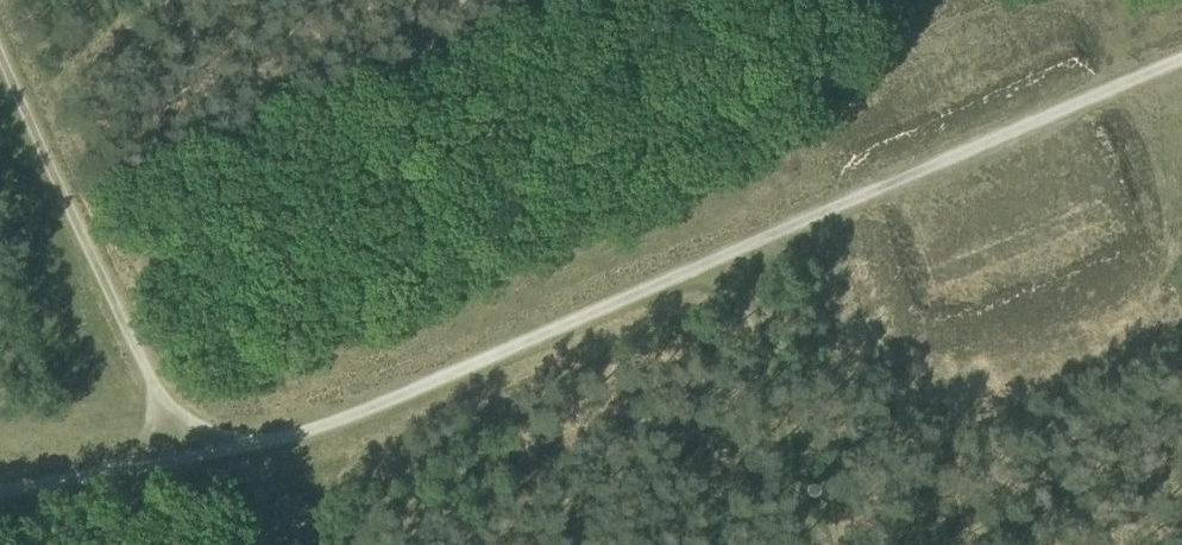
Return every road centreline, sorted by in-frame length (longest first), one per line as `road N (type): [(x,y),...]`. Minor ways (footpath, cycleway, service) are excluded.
road 1 (track): [(717,254),(260,445),(185,463)]
road 2 (track): [(1181,55),(717,254)]
road 3 (track): [(0,55),(185,463)]
road 4 (track): [(717,254),(843,544)]
road 5 (track): [(185,463),(0,499)]

